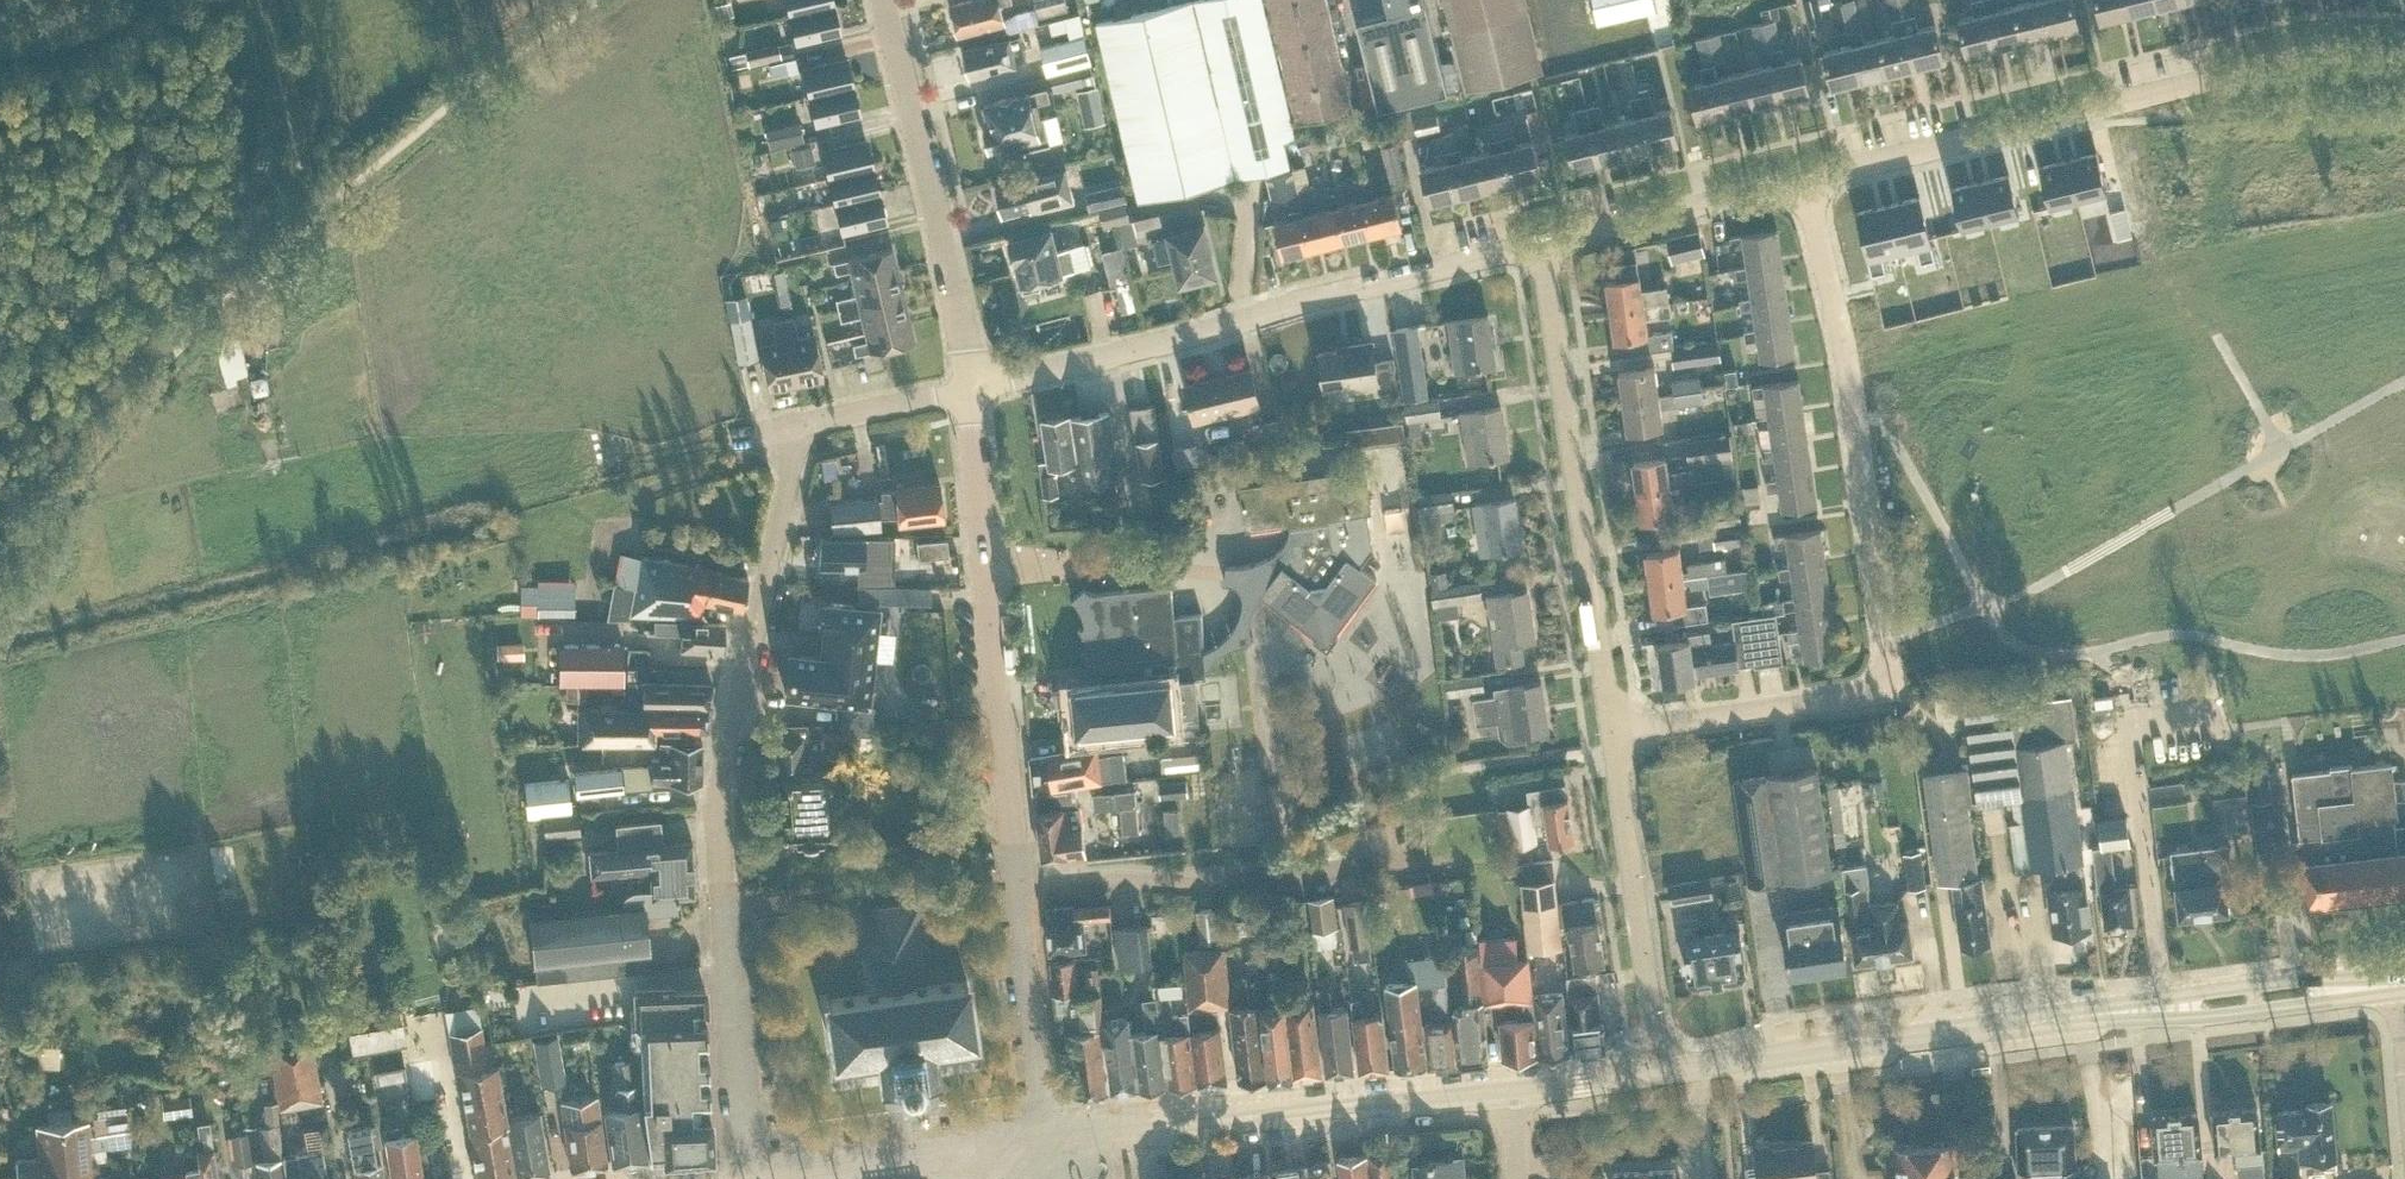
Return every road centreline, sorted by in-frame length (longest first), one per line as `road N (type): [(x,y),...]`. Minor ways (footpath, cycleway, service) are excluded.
road 1 (residential): [(1612,733),(1867,689),(1889,671),(1847,360),(1806,177)]
road 2 (residential): [(744,1178),(721,780),(797,423)]
road 3 (residential): [(1043,1133),(969,432),(972,390)]
road 4 (residential): [(1806,177),(2325,52),(2404,51)]
road 5 (residential): [(972,390),(1541,241)]
road 6 (residential): [(1612,733),(1541,241)]
road 7 (primary): [(1043,1133),(1509,1095)]
road 8 (primary): [(1660,1072),(2086,1016)]
road 9 (residential): [(972,390),(882,0)]
road 10 (residential): [(1660,1072),(1612,733)]
road 11 (primary): [(2401,981),(2304,976),(2164,993),(2086,1016)]
road 12 (primary): [(2086,1016),(2168,1018),(2307,1003),(2401,981)]
road 13 (residential): [(1541,241),(1806,177)]
road 14 (tertiary): [(979,1145),(754,1178)]
road 15 (residential): [(797,423),(972,390)]
road 16 (primary): [(1509,1095),(1660,1072)]

